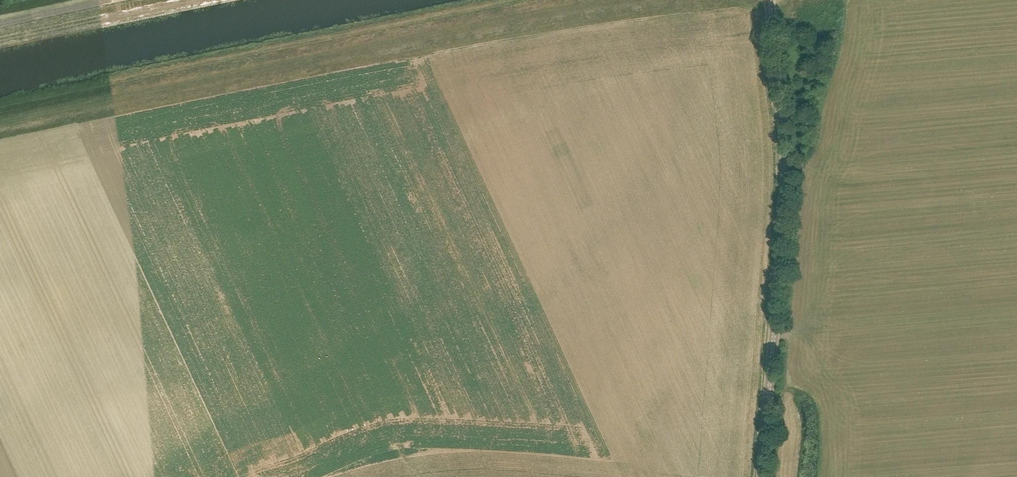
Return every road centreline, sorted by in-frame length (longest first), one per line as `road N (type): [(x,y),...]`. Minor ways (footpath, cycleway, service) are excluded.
road 1 (unclassified): [(763,476),(785,176),(770,0)]

